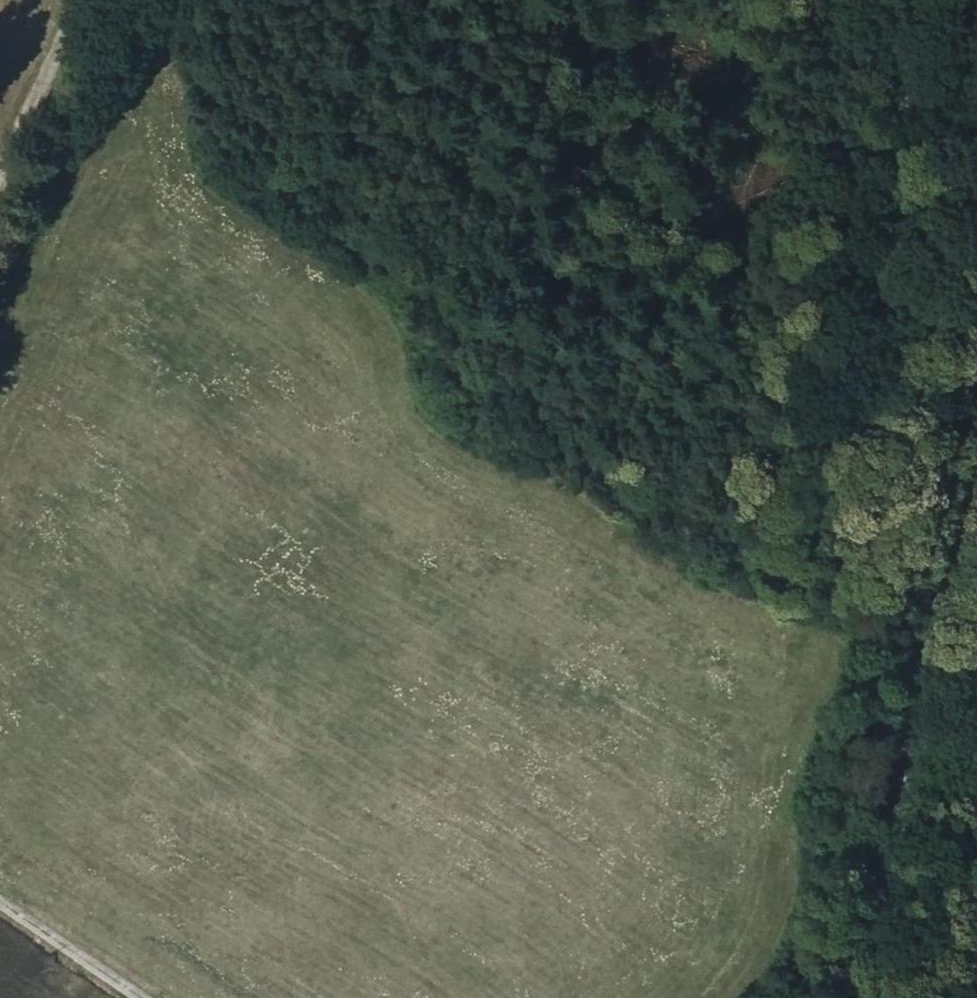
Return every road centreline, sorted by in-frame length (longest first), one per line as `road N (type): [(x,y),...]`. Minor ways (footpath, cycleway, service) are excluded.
road 1 (tertiary): [(848,997),(976,387)]
road 2 (unclassified): [(138,997),(0,902)]

